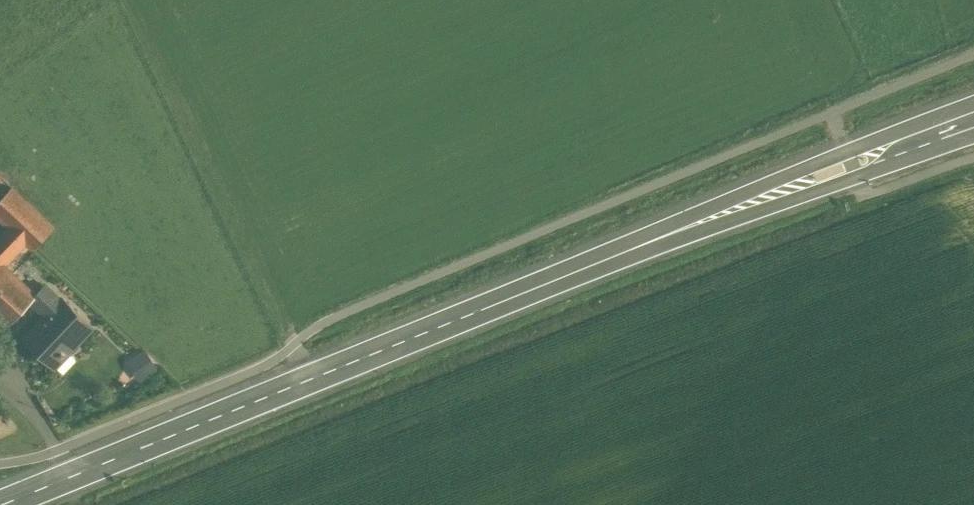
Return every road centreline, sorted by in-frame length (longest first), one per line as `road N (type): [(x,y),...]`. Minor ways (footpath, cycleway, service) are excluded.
road 1 (secondary): [(0,502),(973,119)]

